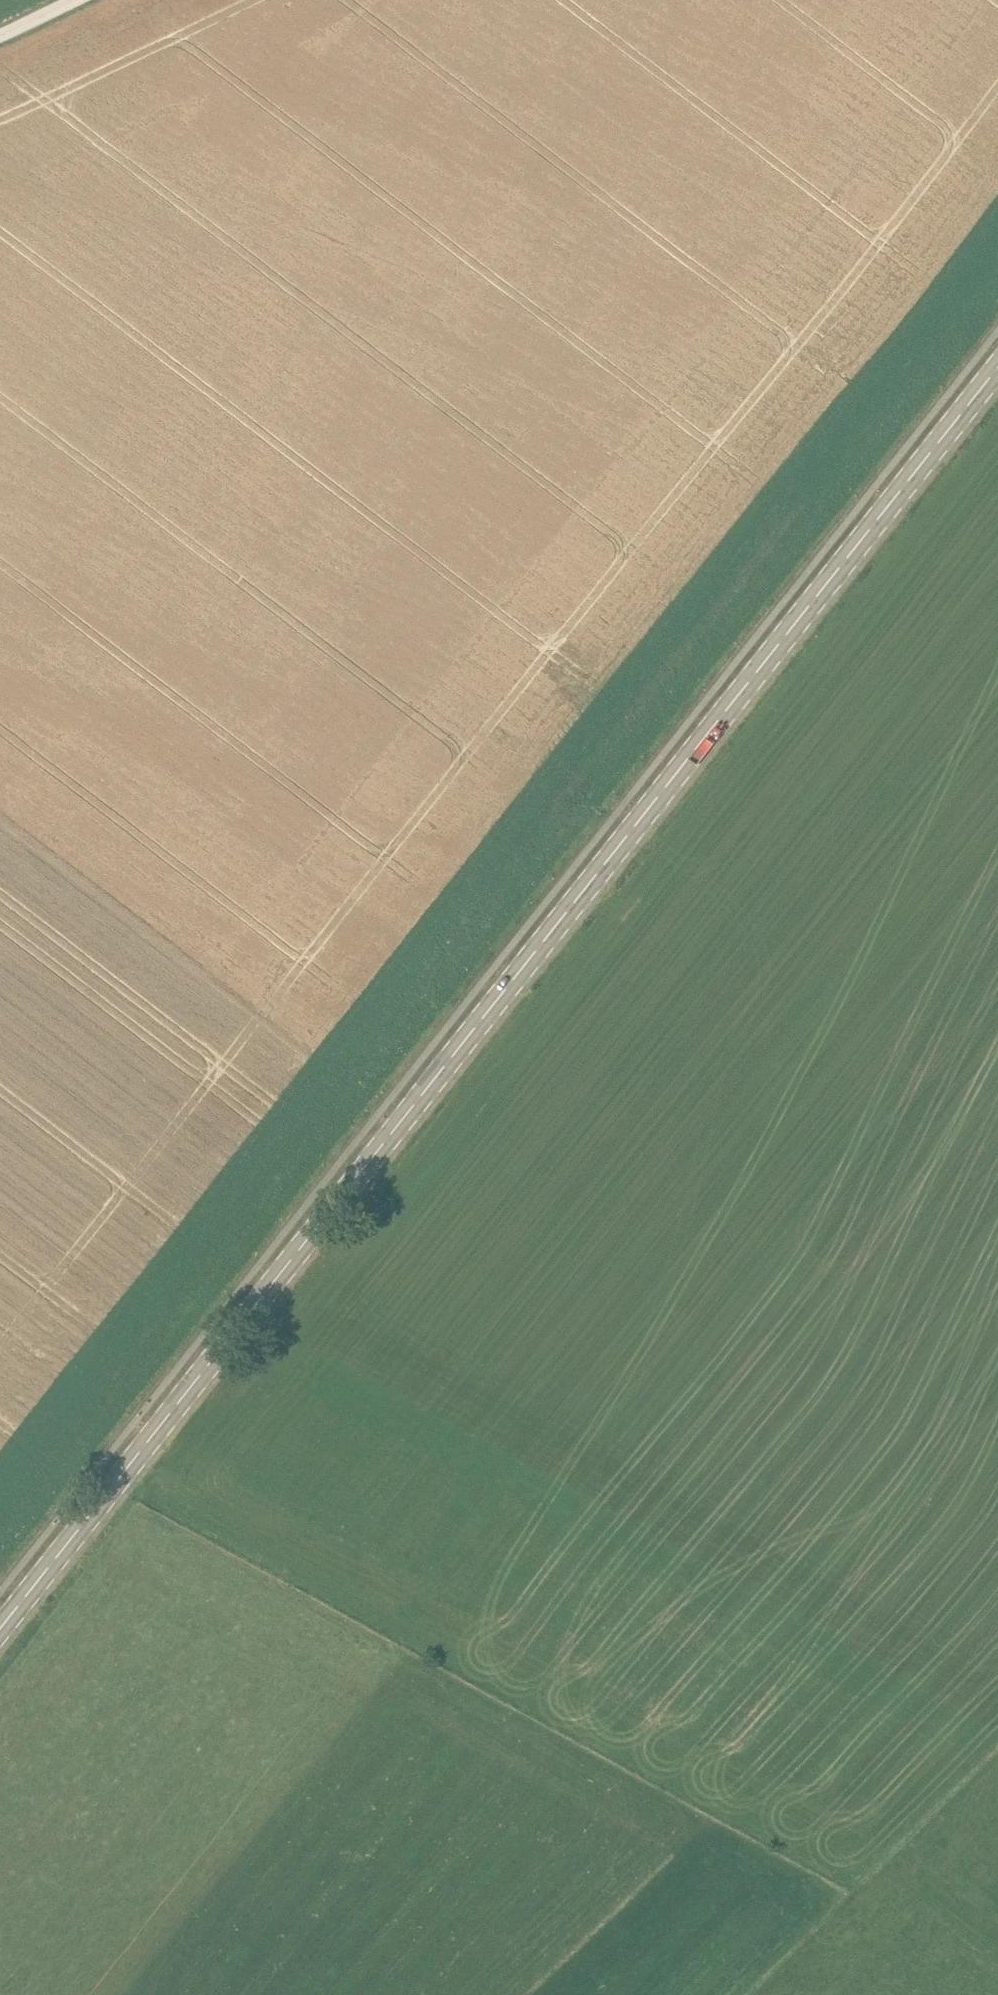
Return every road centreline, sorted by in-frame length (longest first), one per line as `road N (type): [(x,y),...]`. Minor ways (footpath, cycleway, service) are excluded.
road 1 (secondary): [(0,1630),(997,368)]

